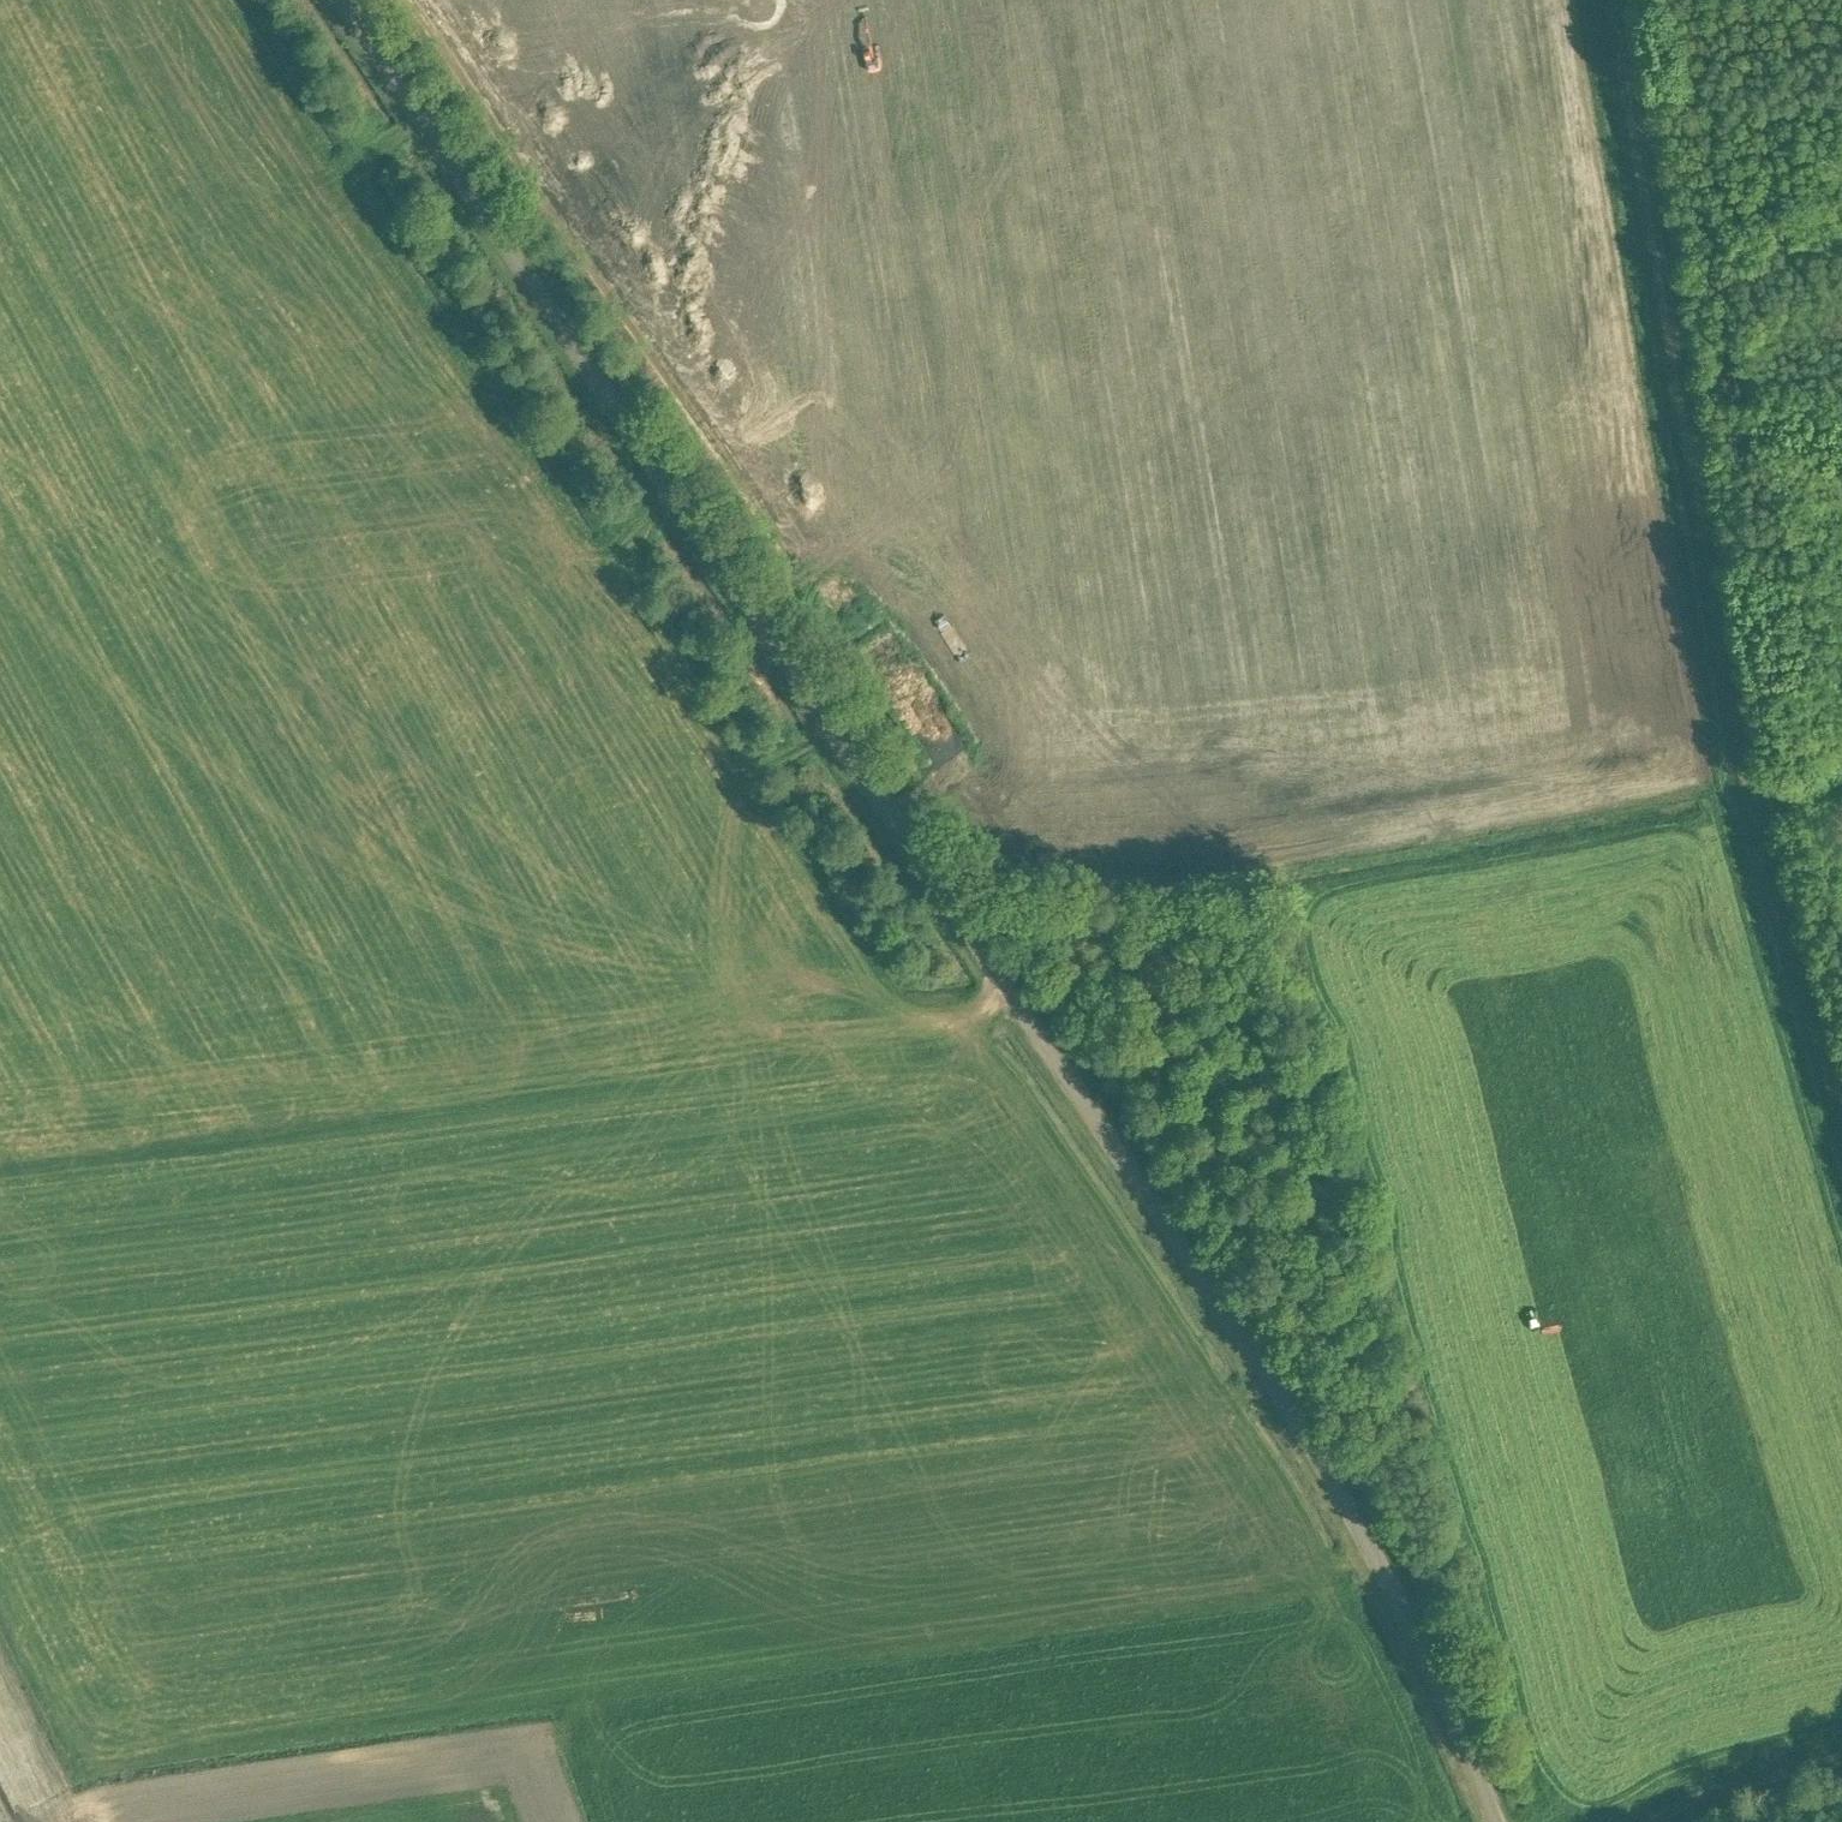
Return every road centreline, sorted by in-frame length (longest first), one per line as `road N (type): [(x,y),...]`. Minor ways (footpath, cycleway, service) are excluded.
road 1 (unclassified): [(1497,1821),(1392,1587),(1268,1373),(344,0)]

